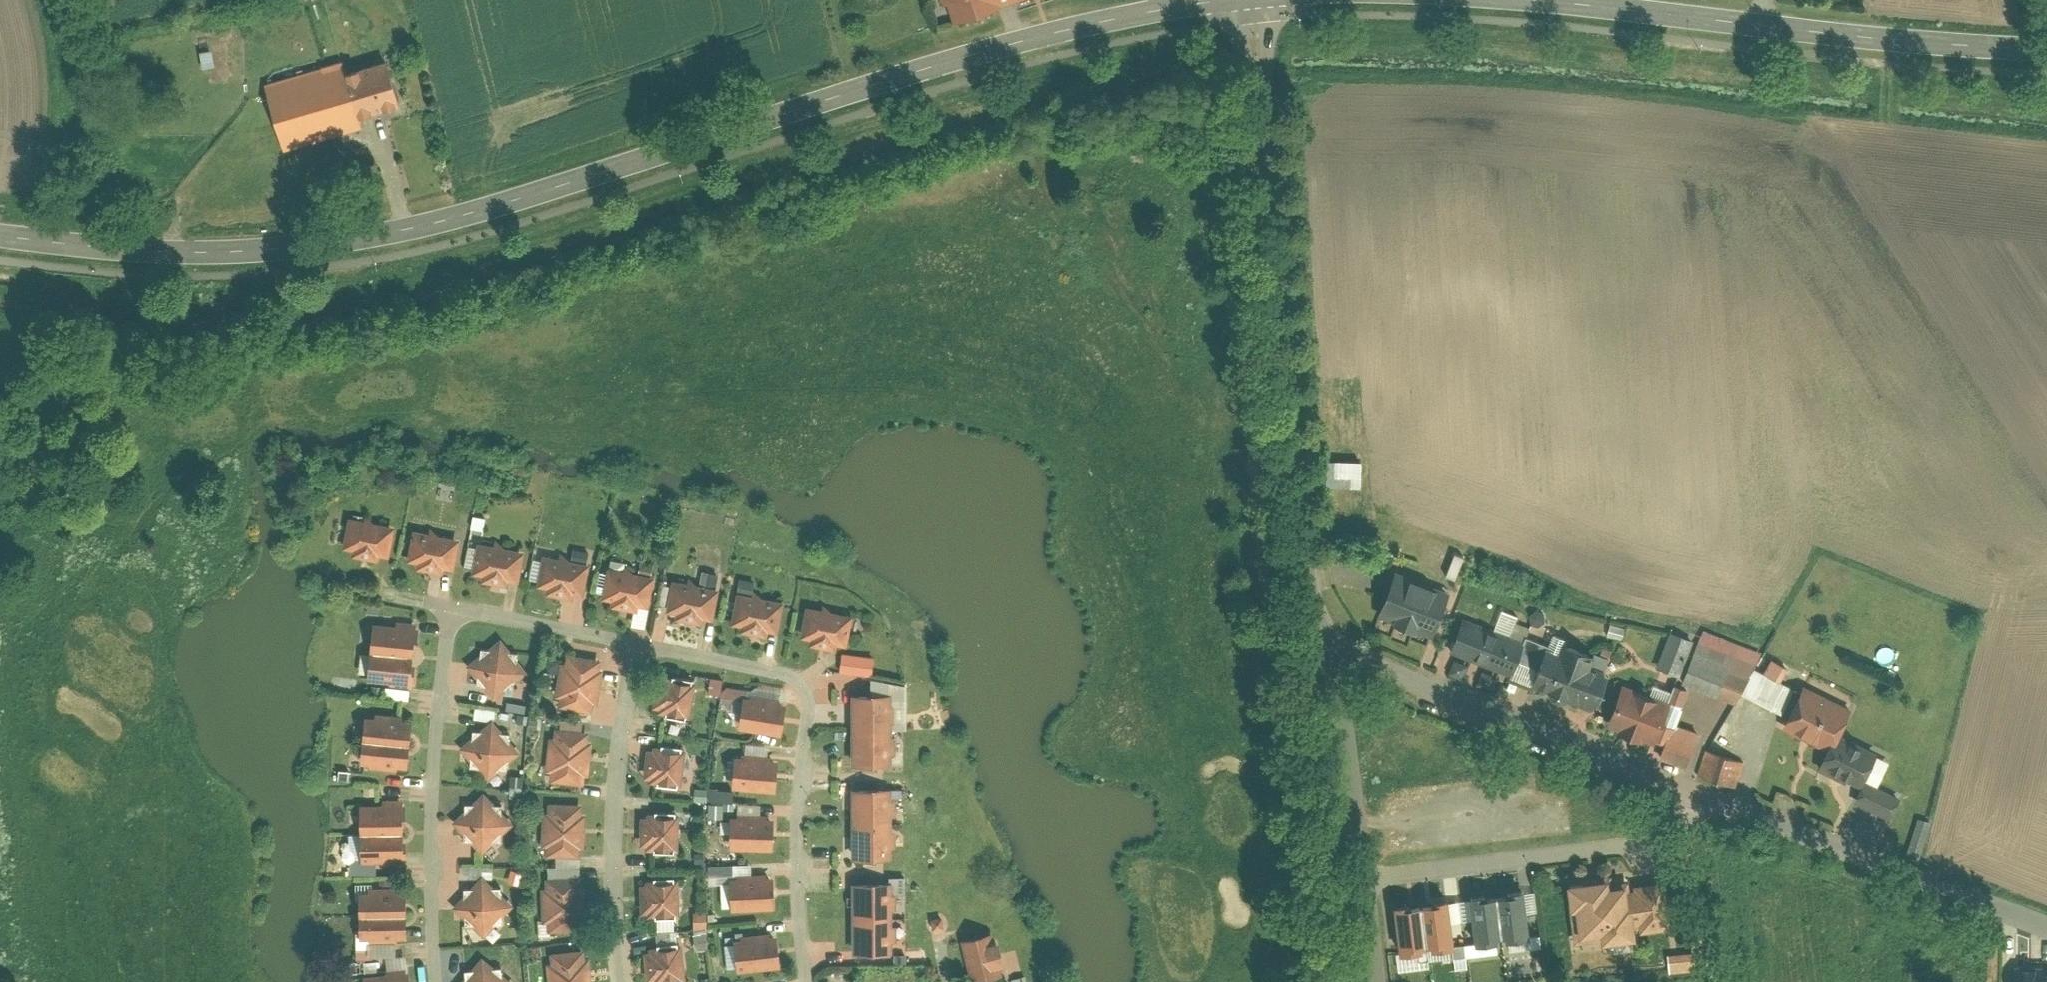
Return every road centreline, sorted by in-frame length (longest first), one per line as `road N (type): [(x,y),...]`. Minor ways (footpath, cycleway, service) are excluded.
road 1 (tertiary): [(1205,0),(945,59),(408,228),(291,247),(173,249),(0,235)]
road 2 (residential): [(1335,653),(2046,928)]
road 3 (residential): [(1267,0),(1322,619),(1335,653)]
road 4 (tertiary): [(2046,47),(1557,0)]
road 5 (residential): [(806,981),(795,858),(808,693),(778,672),(634,645)]
road 6 (residential): [(452,610),(428,866),(433,981)]
road 7 (residential): [(1361,879),(1624,846),(1696,880)]
road 8 (residential): [(619,981),(614,832),(634,645)]
road 9 (residential): [(1335,653),(1361,879)]
road 10 (track): [(1689,792),(1716,981)]
road 11 (residential): [(634,645),(452,610)]

